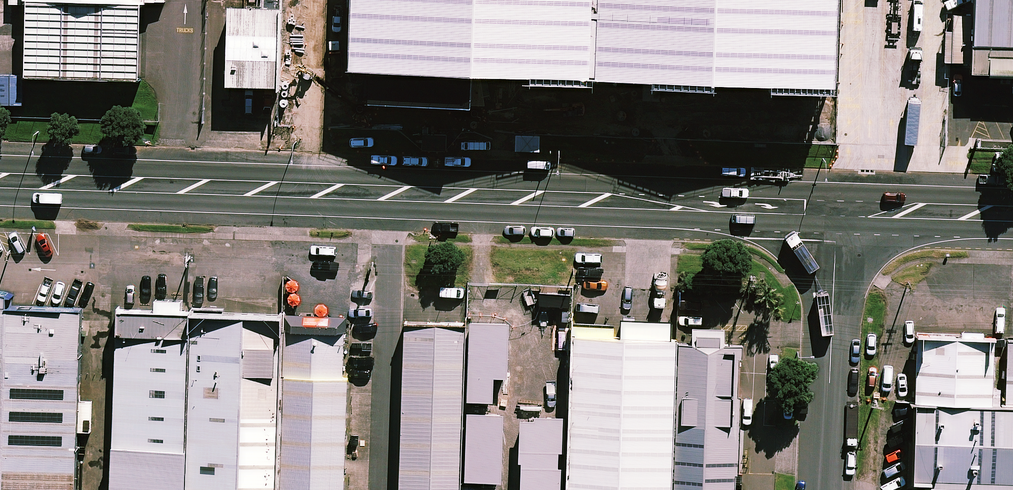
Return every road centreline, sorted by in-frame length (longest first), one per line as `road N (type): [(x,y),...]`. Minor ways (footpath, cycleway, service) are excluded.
road 1 (secondary): [(835,207),(0,182)]
road 2 (residential): [(835,207),(826,489)]
road 3 (secondary): [(1012,213),(835,207)]

